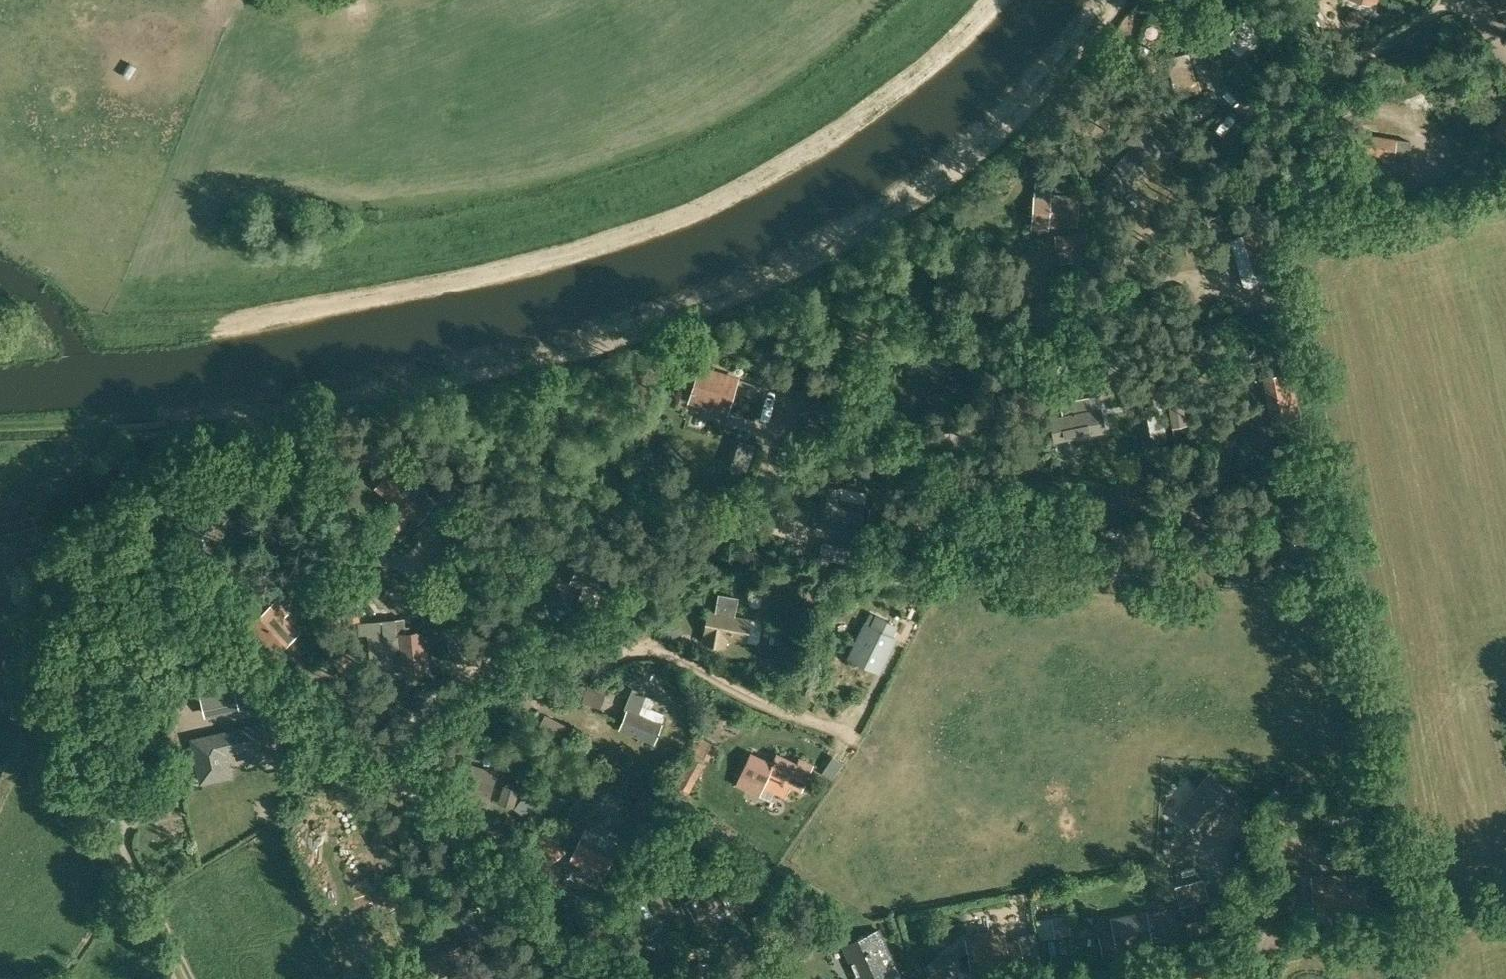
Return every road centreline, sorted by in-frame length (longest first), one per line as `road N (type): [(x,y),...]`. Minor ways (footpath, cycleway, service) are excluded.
road 1 (track): [(162,426),(428,396),(558,369),(779,291),(928,204),(1023,127),(1136,0)]
road 2 (track): [(995,0),(872,113),(713,202),(494,276),(346,300),(133,321)]
road 3 (track): [(0,424),(120,428)]

